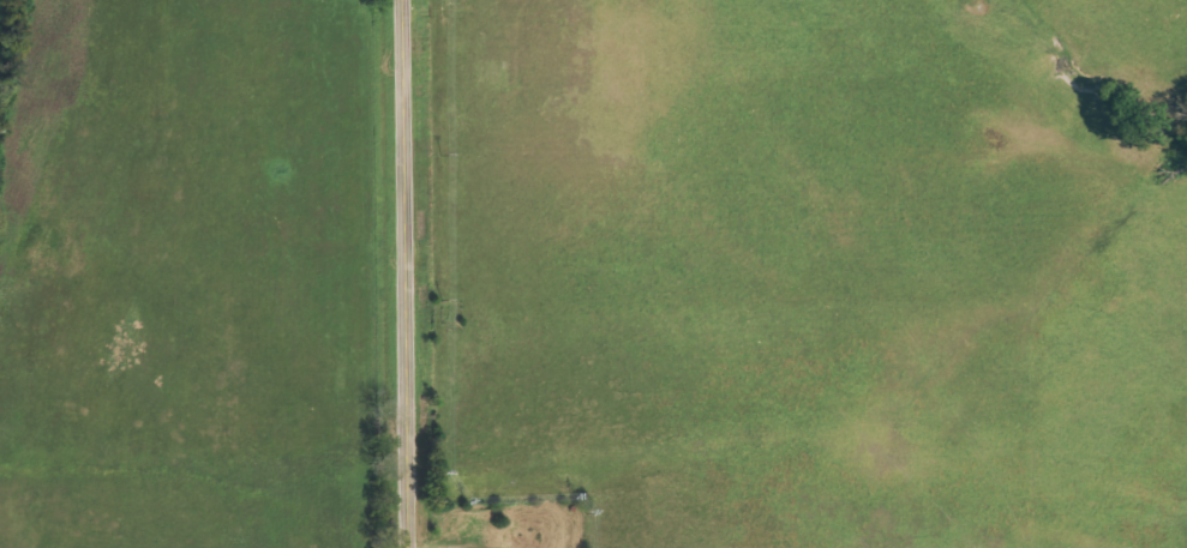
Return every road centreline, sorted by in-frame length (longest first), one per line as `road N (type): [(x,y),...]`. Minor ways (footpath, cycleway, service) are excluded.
road 1 (secondary): [(401,0),(406,547)]

